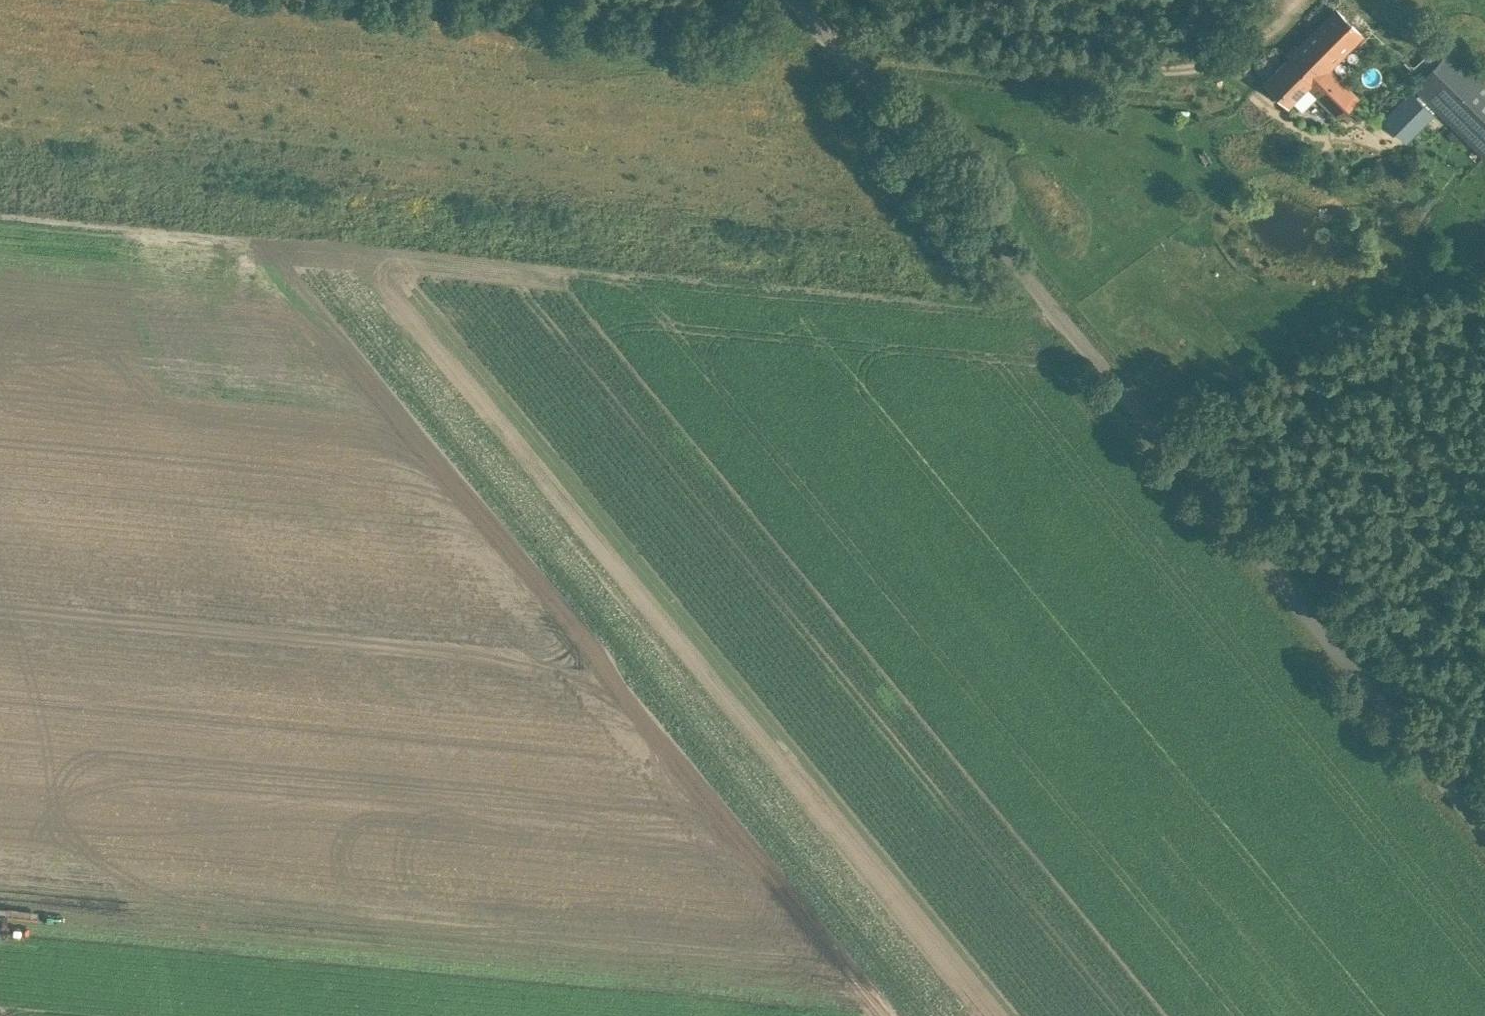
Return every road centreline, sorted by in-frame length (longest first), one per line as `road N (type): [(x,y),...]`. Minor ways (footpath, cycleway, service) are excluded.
road 1 (unclassified): [(1484,847),(785,0)]
road 2 (track): [(819,40),(1178,67),(1223,60),(1261,38)]

